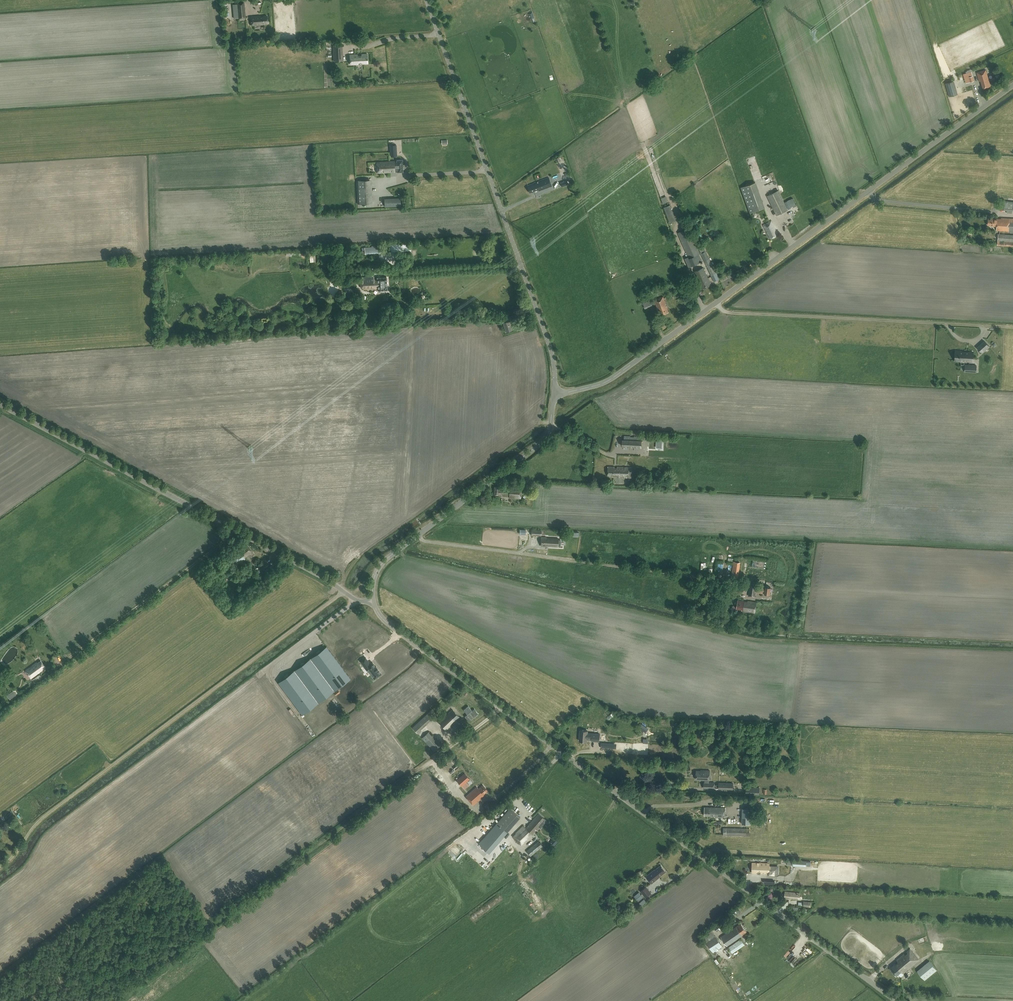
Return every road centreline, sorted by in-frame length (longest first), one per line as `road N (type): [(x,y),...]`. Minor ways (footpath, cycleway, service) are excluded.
road 1 (tertiary): [(896,1000),(385,622),(374,601)]
road 2 (unclassified): [(554,393),(615,376),(1012,85)]
road 3 (tertiary): [(554,393),(551,349),(427,0)]
road 4 (track): [(716,302),(737,313),(1012,327)]
road 5 (tertiary): [(374,601),(386,559),(547,437),(554,393)]
road 6 (unclassified): [(0,404),(234,529)]
road 7 (track): [(503,707),(317,845)]
road 8 (unclassified): [(374,601),(355,600),(234,529)]

